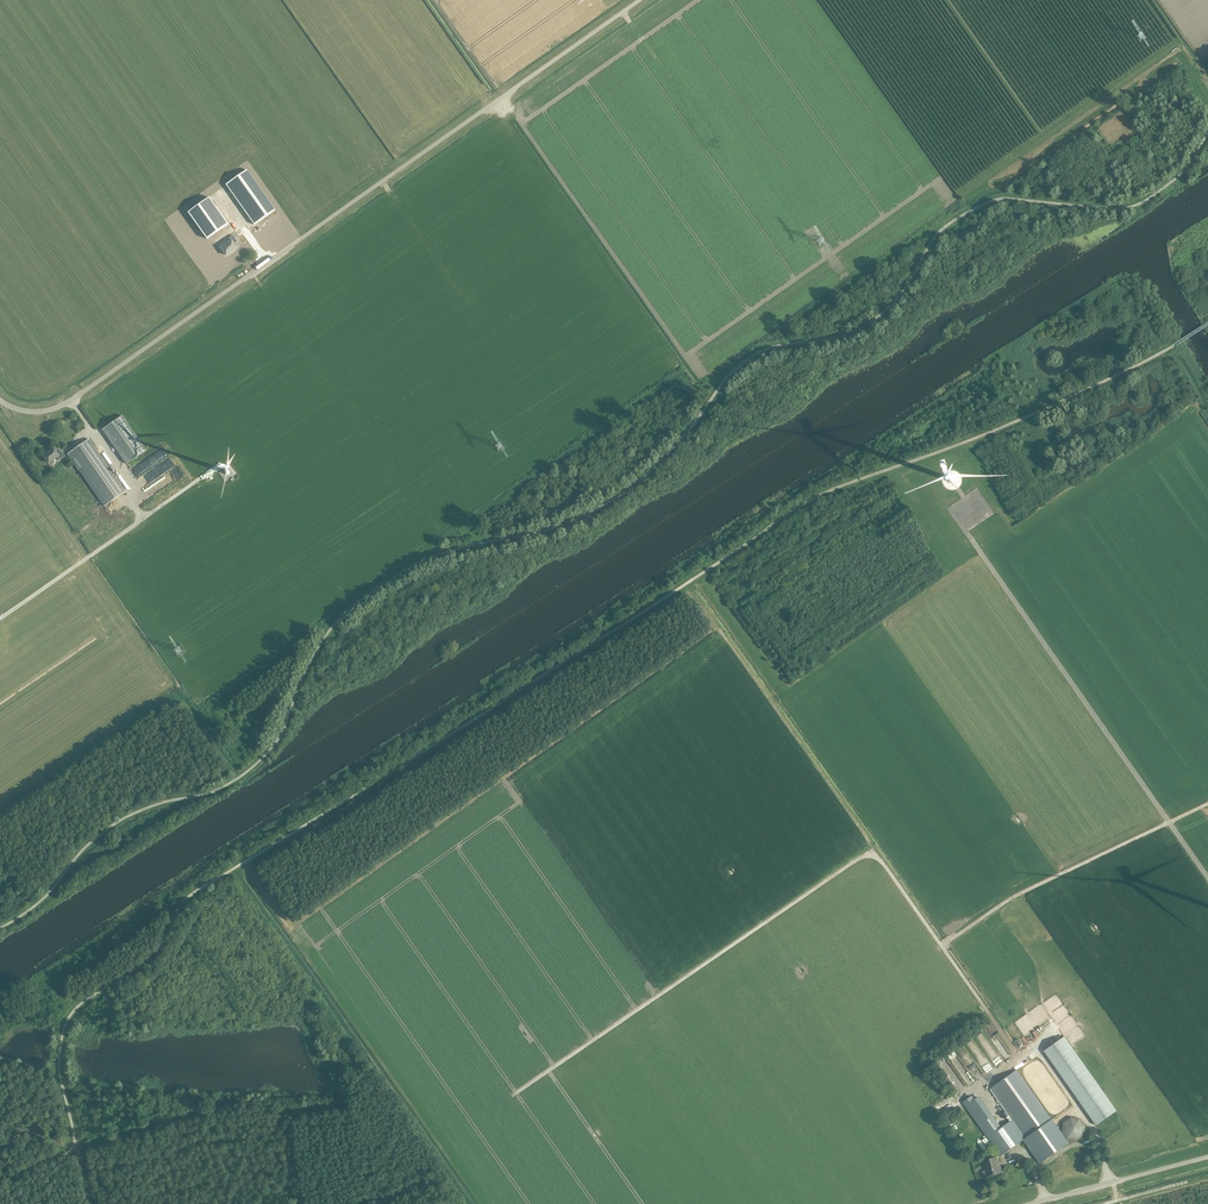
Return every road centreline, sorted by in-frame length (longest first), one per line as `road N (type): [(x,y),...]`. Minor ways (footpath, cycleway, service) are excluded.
road 1 (unclassified): [(641,0),(77,393),(40,411),(0,403)]
road 2 (track): [(378,1203),(346,1030),(236,867)]
road 3 (unclassified): [(1032,1203),(1207,1158)]

